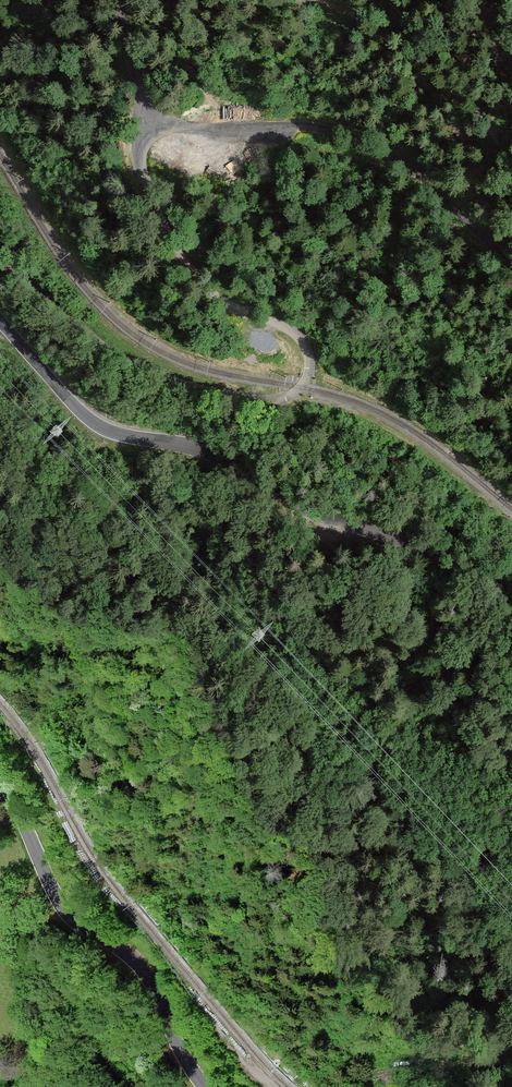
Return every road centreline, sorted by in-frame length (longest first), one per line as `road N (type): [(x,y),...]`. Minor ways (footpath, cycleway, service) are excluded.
road 1 (unclassified): [(120,0),(145,127),(143,167),(165,226),(219,299),(298,336),(308,375),(295,393),(263,401),(171,380),(89,336),(0,248)]
road 2 (tertiary): [(511,600),(434,554),(295,502),(234,462),(109,431),(79,410),(0,321)]
road 3 (tertiary): [(0,774),(54,894),(78,922),(148,970),(184,1060),(204,1086)]

